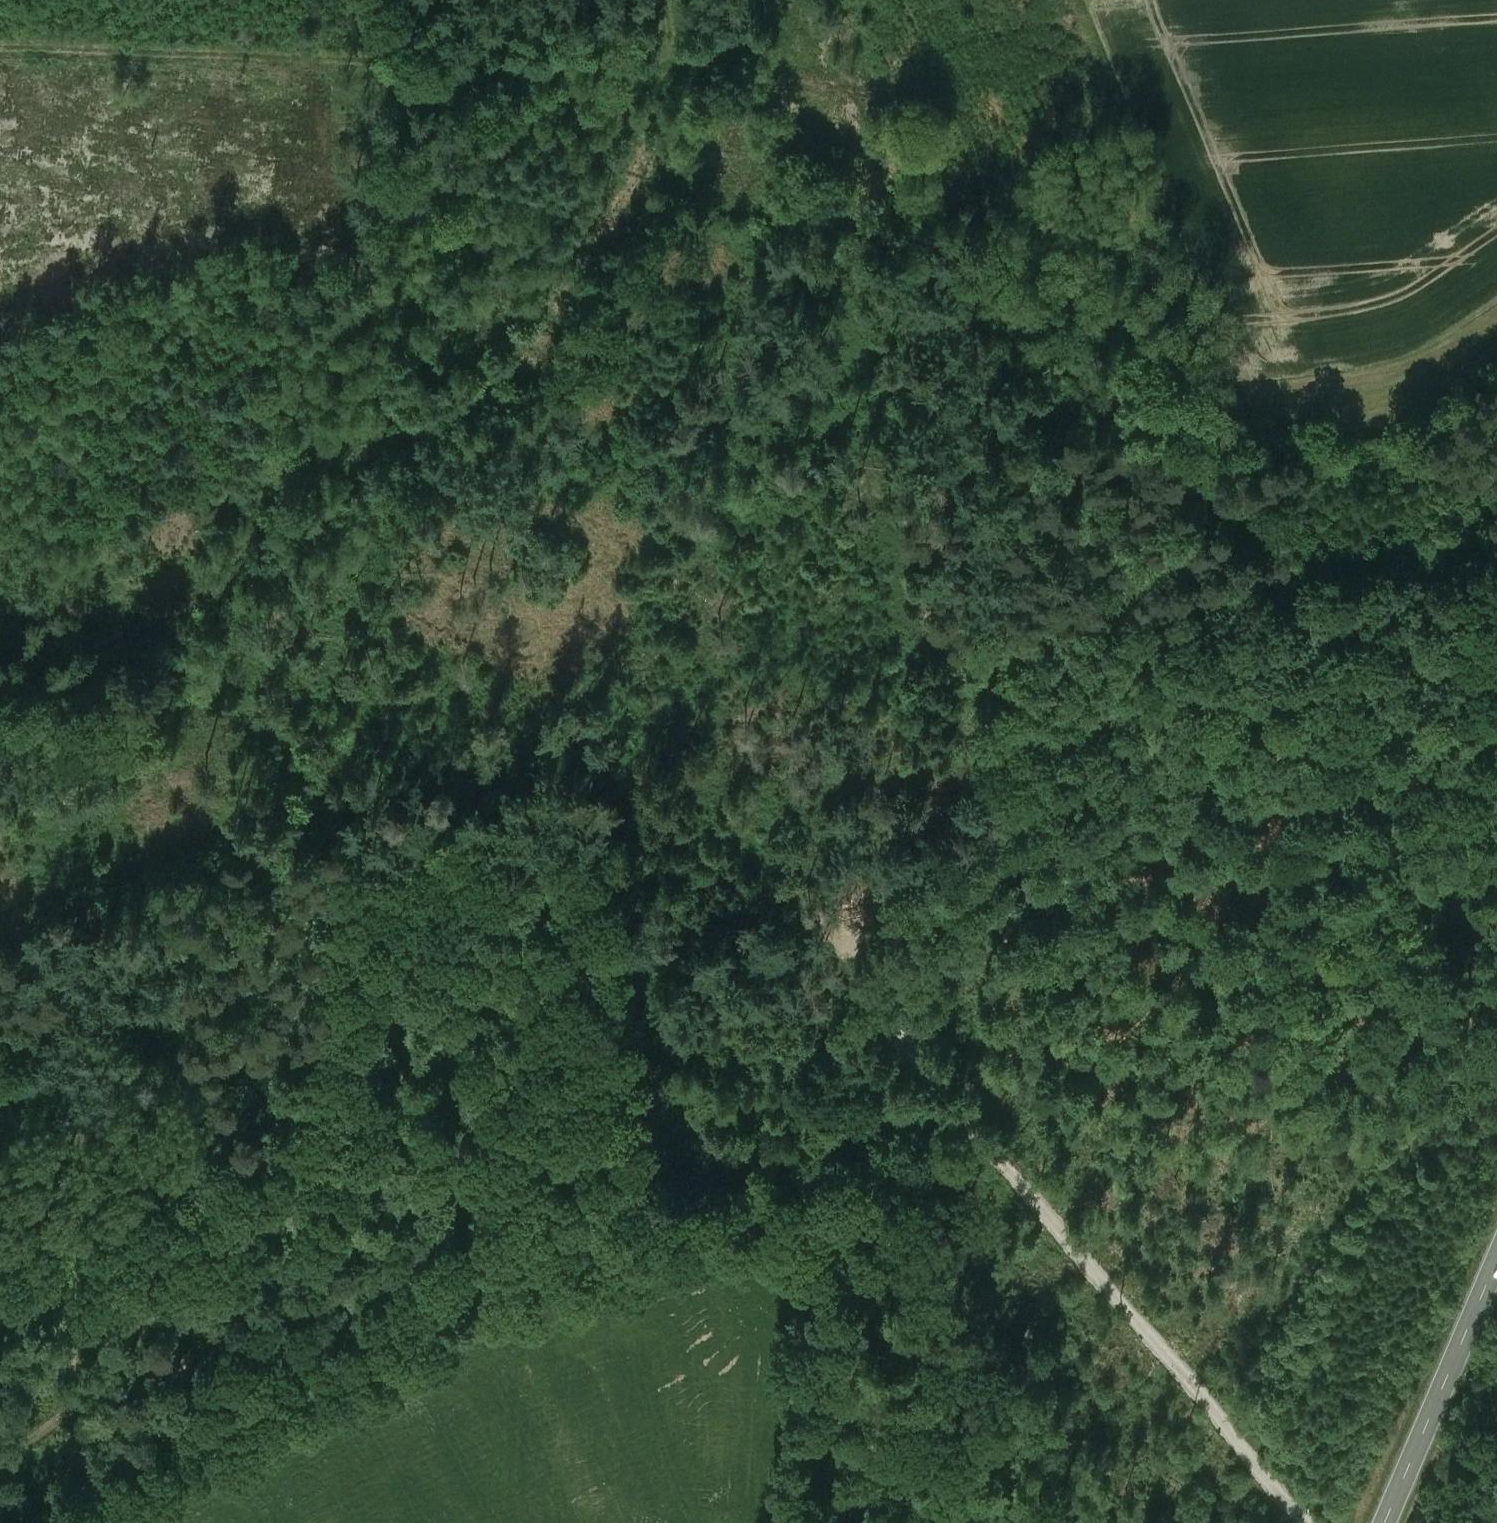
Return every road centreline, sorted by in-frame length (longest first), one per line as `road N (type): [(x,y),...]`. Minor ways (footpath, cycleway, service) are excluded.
road 1 (track): [(1308,1522),(885,1018)]
road 2 (secondary): [(1385,1522),(1496,1260)]

